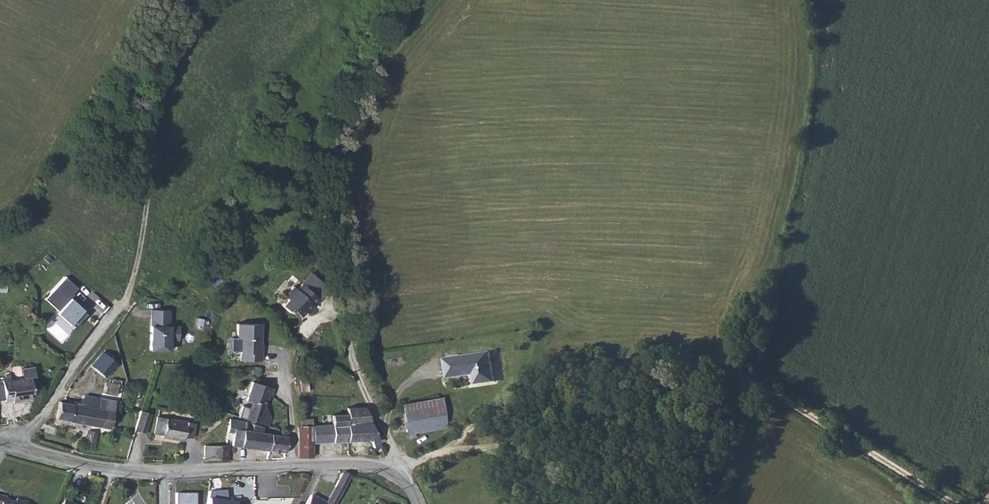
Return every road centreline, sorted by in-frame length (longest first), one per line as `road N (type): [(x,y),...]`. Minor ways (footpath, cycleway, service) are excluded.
road 1 (track): [(393,472),(494,448),(638,366),(699,367),(770,391),(956,503)]
road 2 (unclassified): [(16,448),(131,288),(144,236),(150,132),(195,9),(212,0)]
road 3 (residential): [(393,472),(152,474),(89,469),(16,448)]

